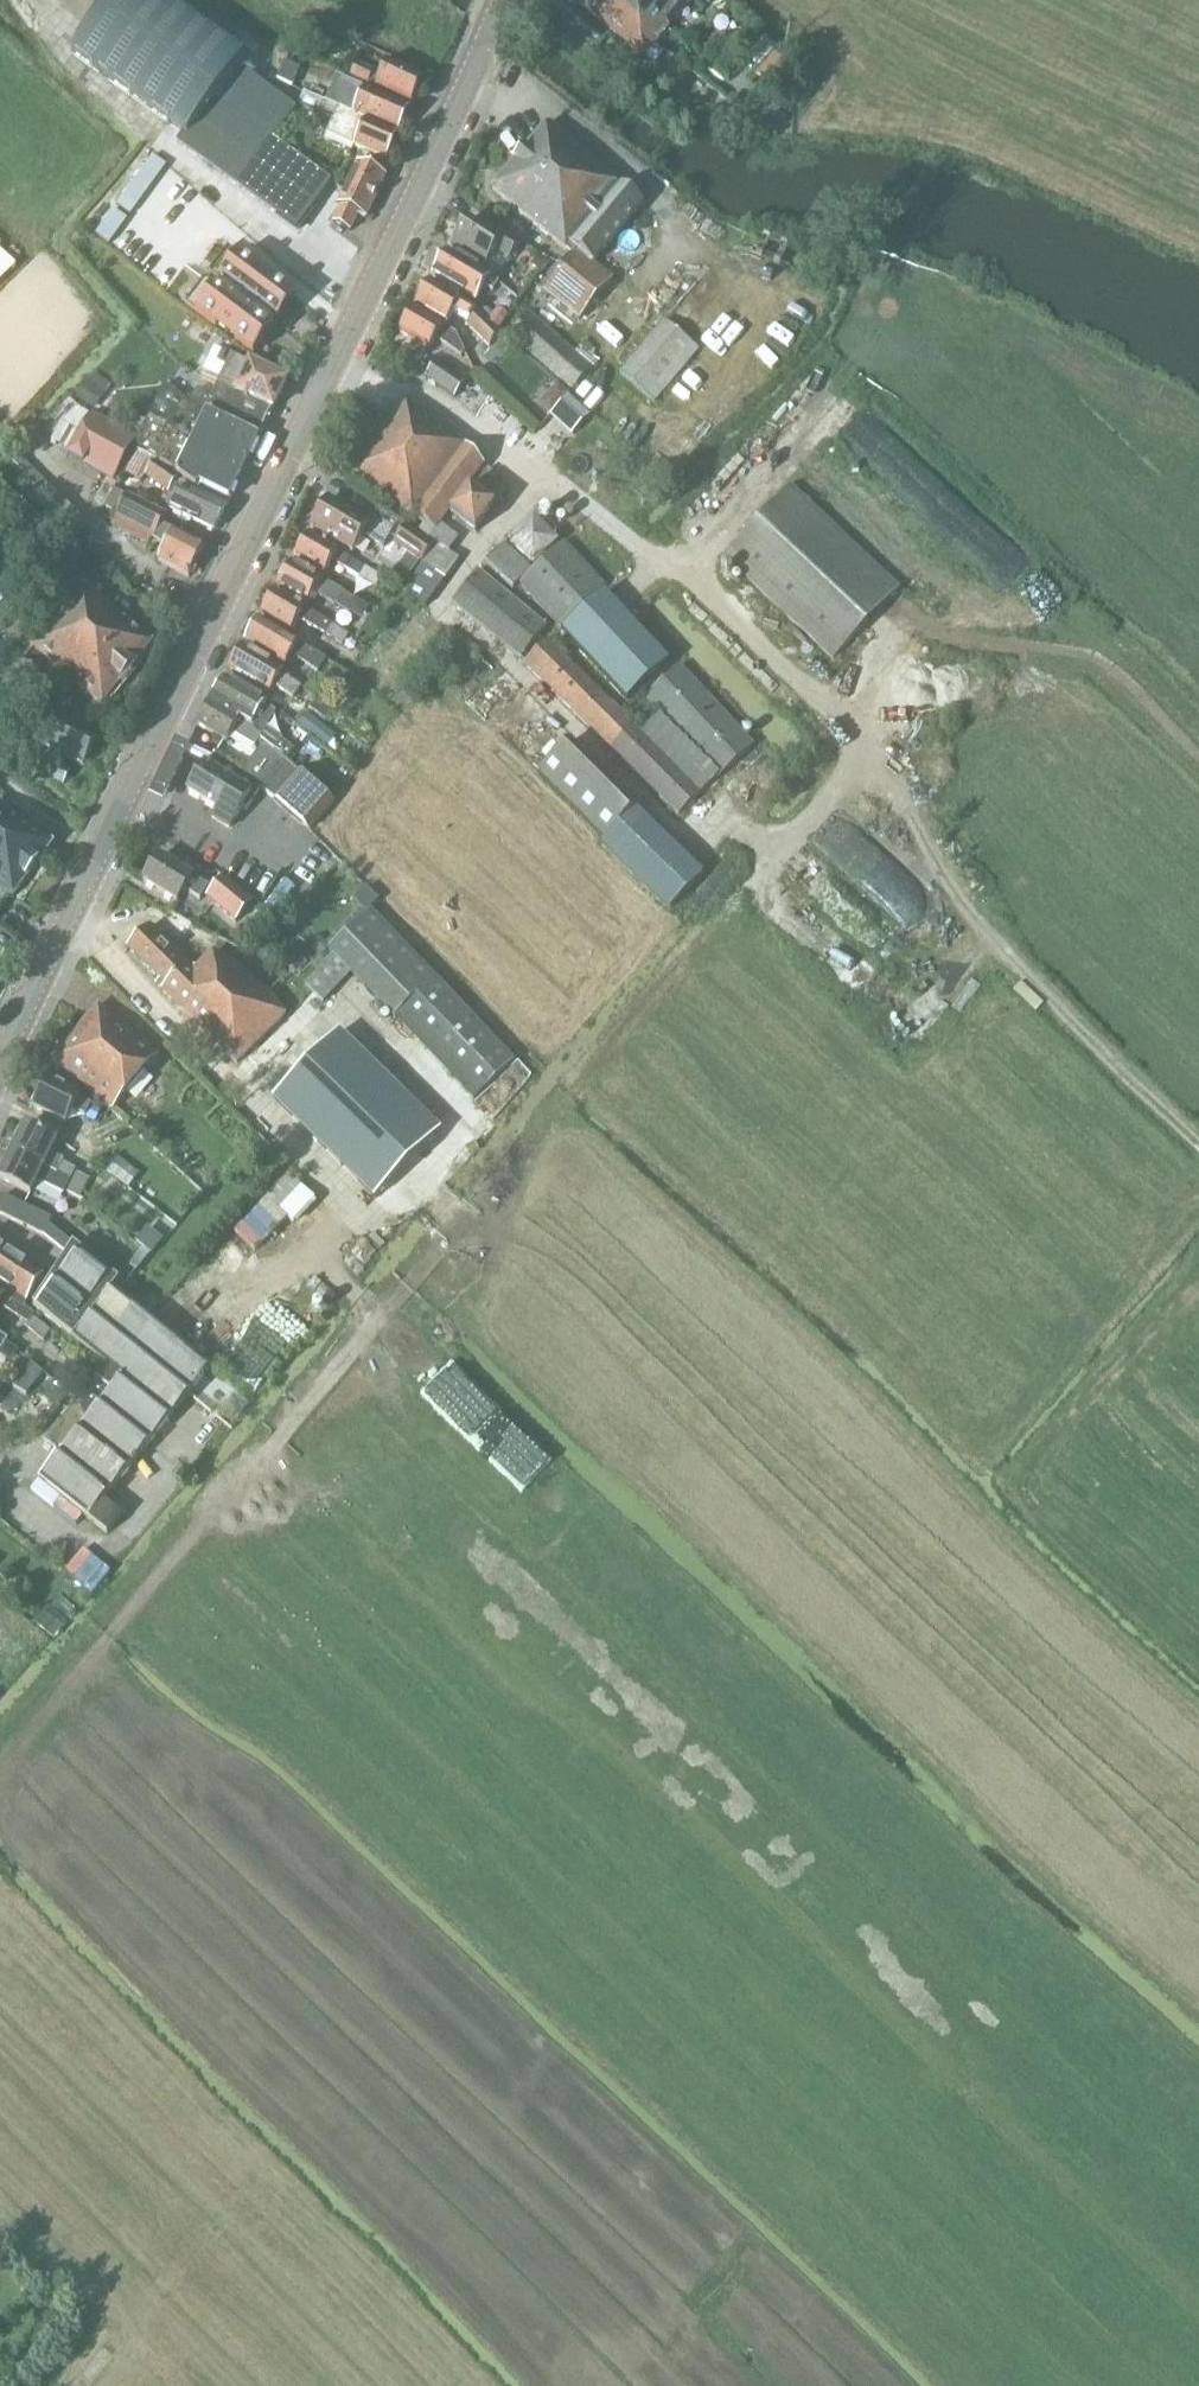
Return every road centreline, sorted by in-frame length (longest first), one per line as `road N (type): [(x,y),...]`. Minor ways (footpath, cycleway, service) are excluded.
road 1 (tertiary): [(0,1067),(339,354),(494,0)]
road 2 (track): [(733,905),(867,749),(982,939),(1198,1143)]
road 3 (track): [(1198,759),(1097,664),(1018,640),(987,649),(952,688),(867,749)]

